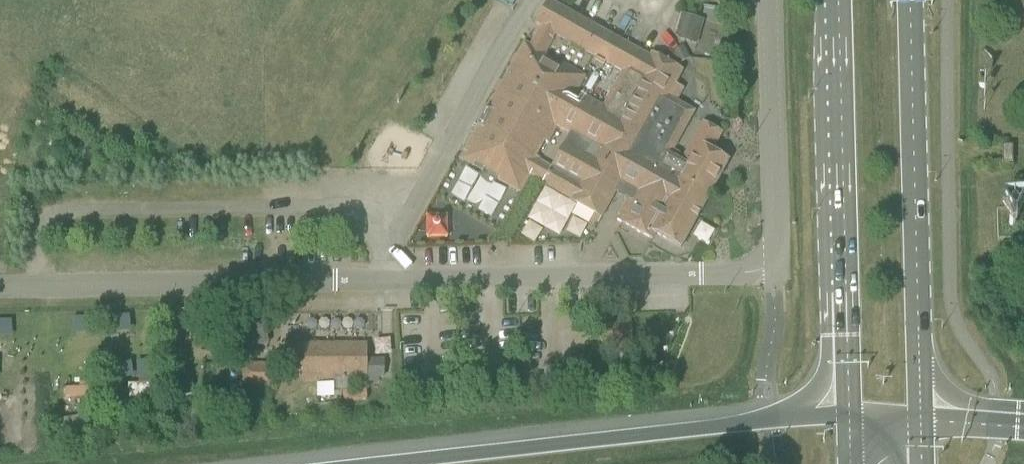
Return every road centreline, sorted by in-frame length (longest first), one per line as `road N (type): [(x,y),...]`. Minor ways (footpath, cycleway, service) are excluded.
road 1 (unclassified): [(777,268),(0,289)]
road 2 (motorway): [(849,417),(390,463)]
road 3 (primary): [(836,0),(849,417)]
road 4 (primary): [(923,417),(911,0)]
road 5 (unclassified): [(777,268),(770,0)]

